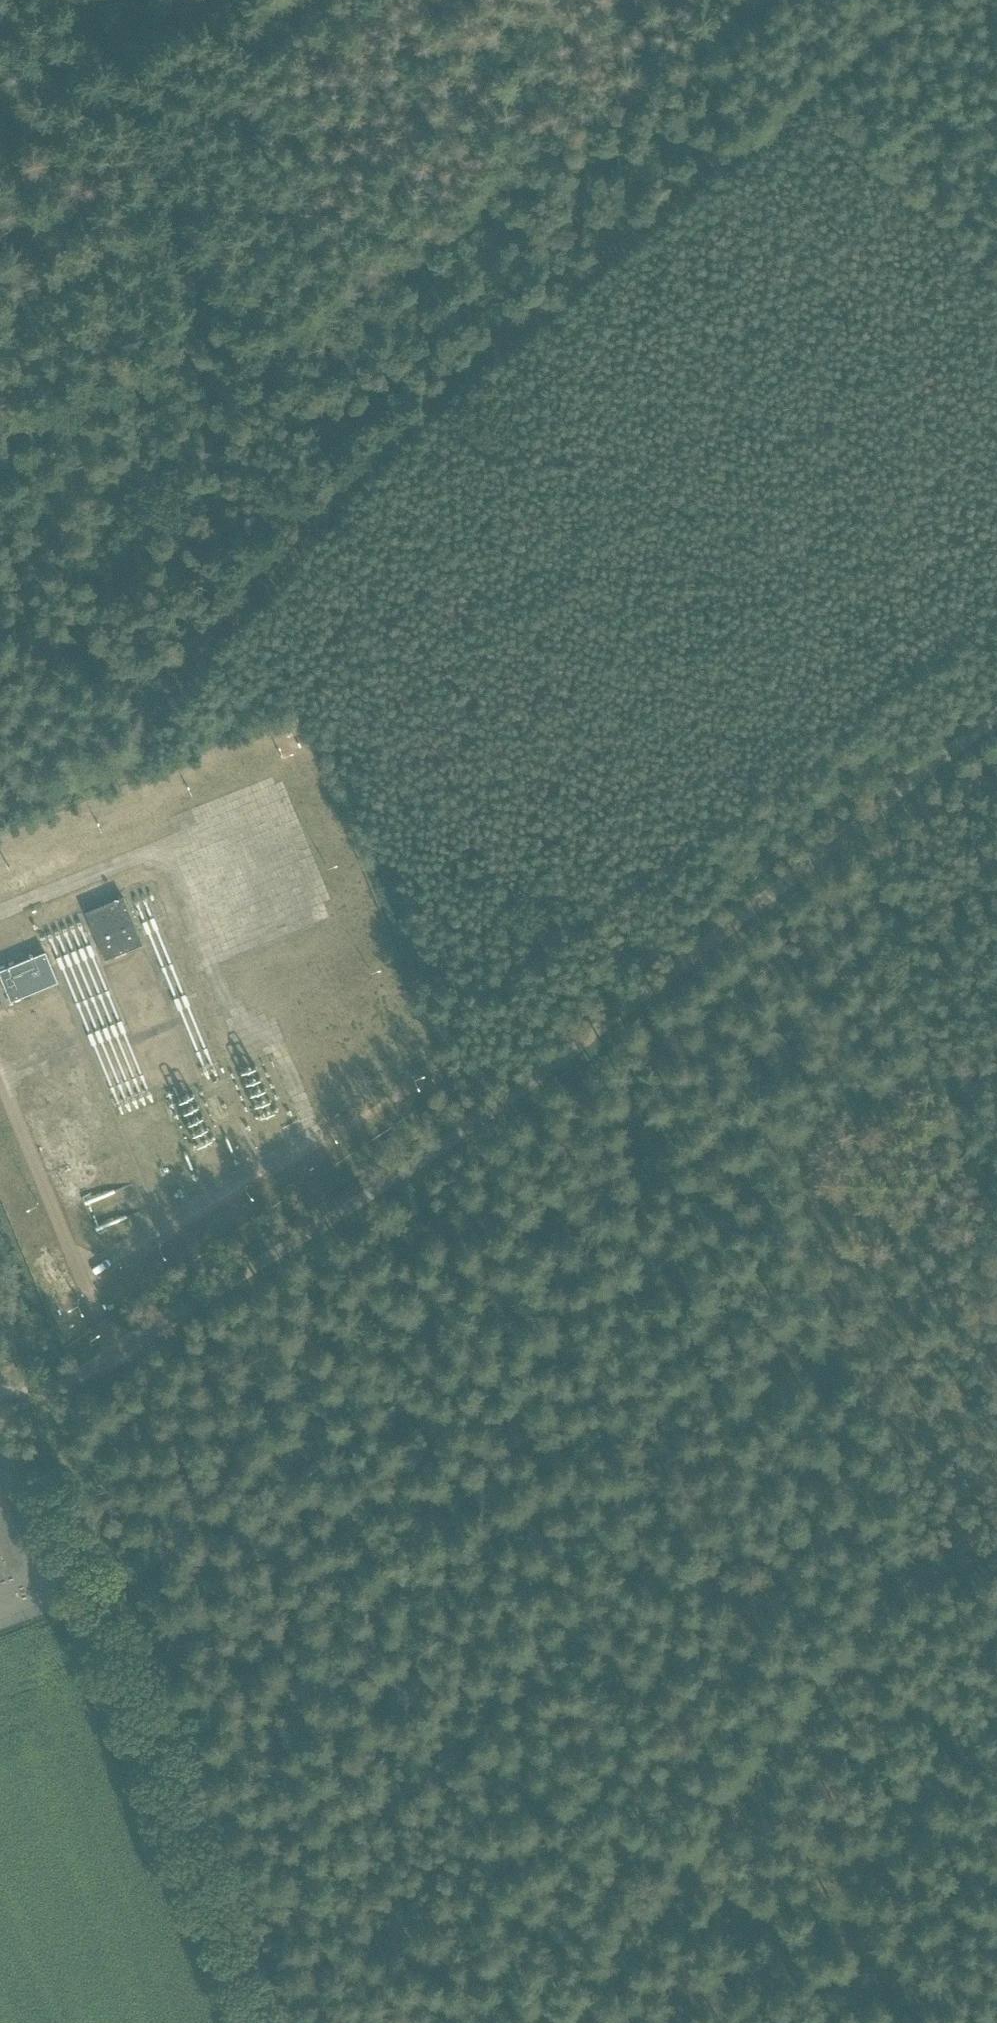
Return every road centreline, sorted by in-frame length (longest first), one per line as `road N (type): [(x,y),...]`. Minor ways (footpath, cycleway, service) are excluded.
road 1 (track): [(925,0),(480,374),(216,623),(97,765),(0,803)]
road 2 (unclassified): [(0,1398),(62,1383),(99,1363),(420,1161),(996,715)]
road 3 (track): [(996,1572),(906,1568),(571,2022)]
road 4 (track): [(850,831),(996,1304)]

